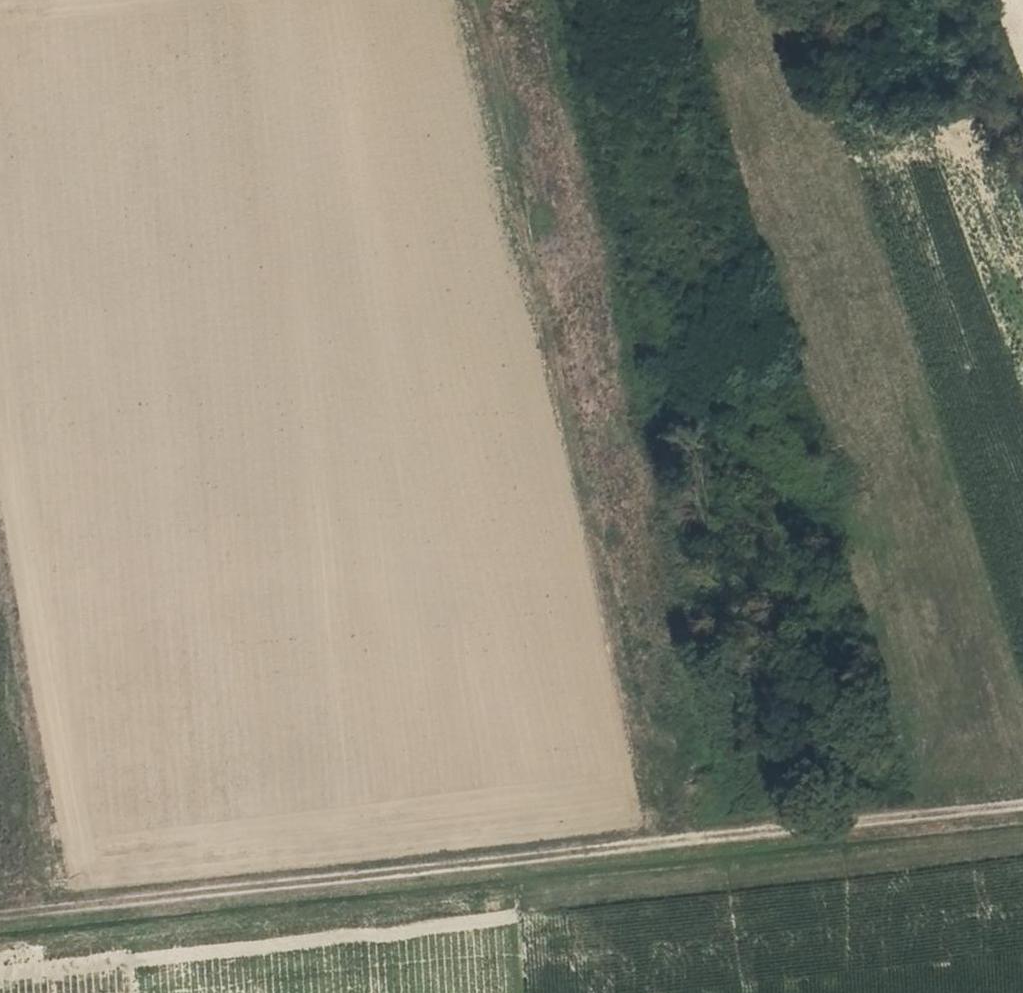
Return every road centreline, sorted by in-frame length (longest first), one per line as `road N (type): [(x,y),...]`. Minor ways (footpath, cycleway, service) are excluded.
road 1 (track): [(1022,810),(0,919)]

